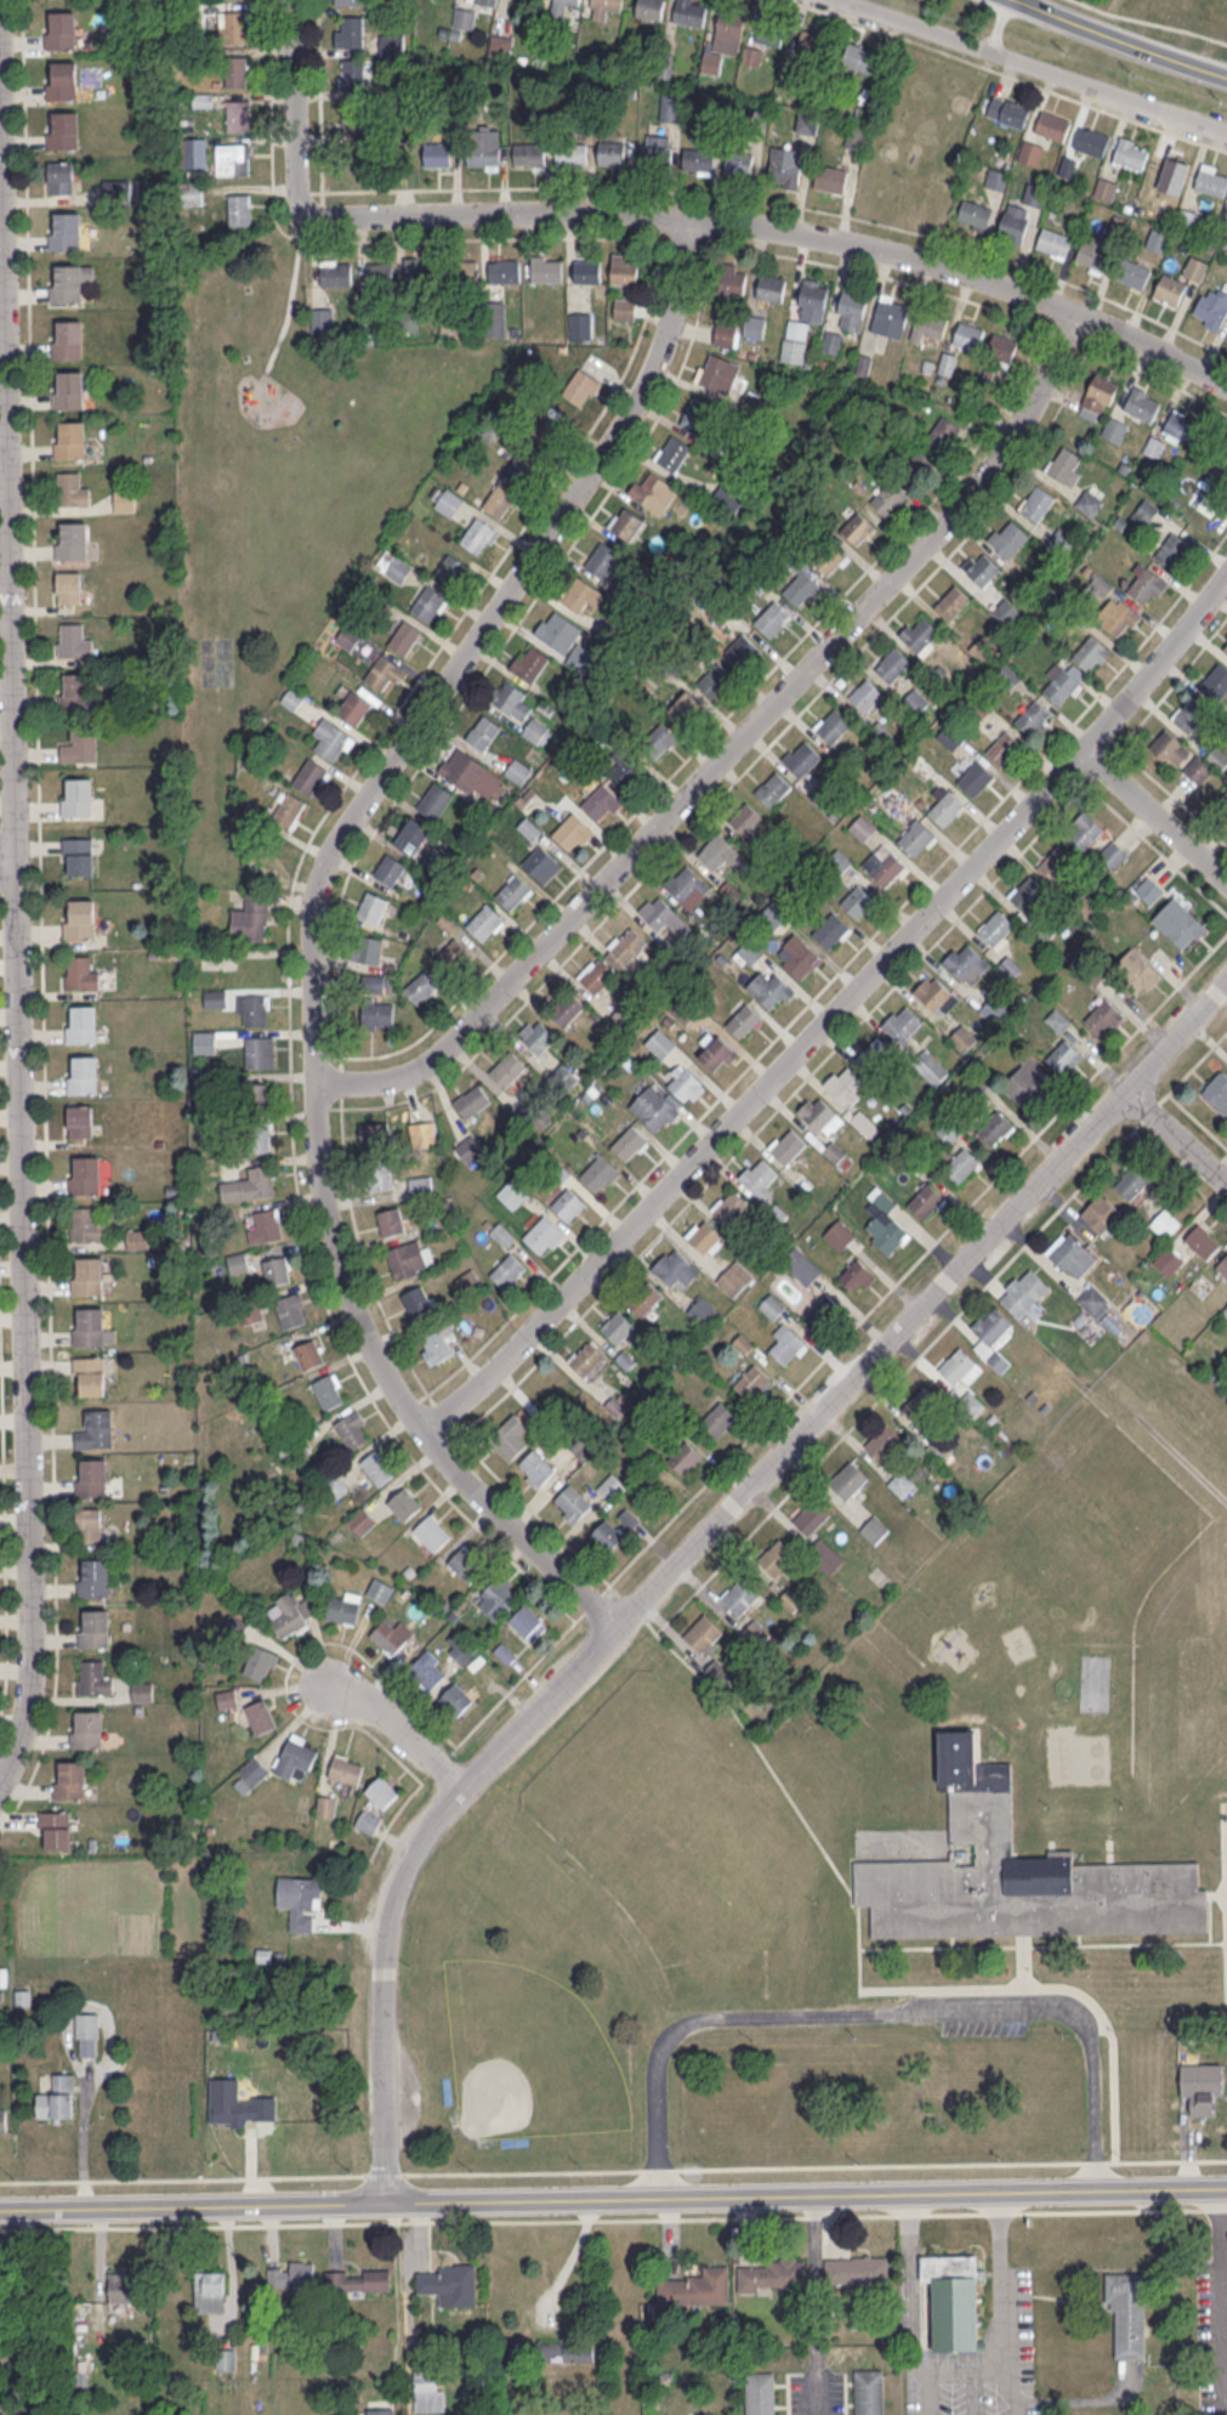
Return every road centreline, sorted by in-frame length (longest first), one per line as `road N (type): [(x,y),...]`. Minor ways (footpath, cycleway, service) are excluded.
road 1 (residential): [(2,0),(32,1646),(28,1706),(0,1781)]
road 2 (residential): [(618,1623),(439,1449),(393,1387),(353,1309),(318,1164),(313,935),(325,863),(340,837),(592,481),(648,380),(688,263),(694,220)]
road 3 (residential): [(390,2198),(387,1966),(394,1894),(414,1852),(618,1623),(1226,983)]
road 4 (tertiary): [(0,2205),(1226,2188)]
road 5 (residential): [(424,1429),(489,1376),(729,1129),(1086,749),(1226,573)]
road 6 (residential): [(297,0),(306,209),(562,211),(777,227),(880,244),(996,277),(1226,381)]
road 7 (residential): [(316,1082),(425,1067),(453,1047),(925,551),(1002,458),(1077,312)]
road 8 (residential): [(851,0),(1226,124)]
road 9 (tertiary): [(1024,0),(1226,73)]
road 10 (residential): [(1226,880),(1086,749)]
road 11 (residential): [(467,1787),(379,1703),(326,1682)]
road 12 (residential): [(1226,1178),(1130,1089)]

